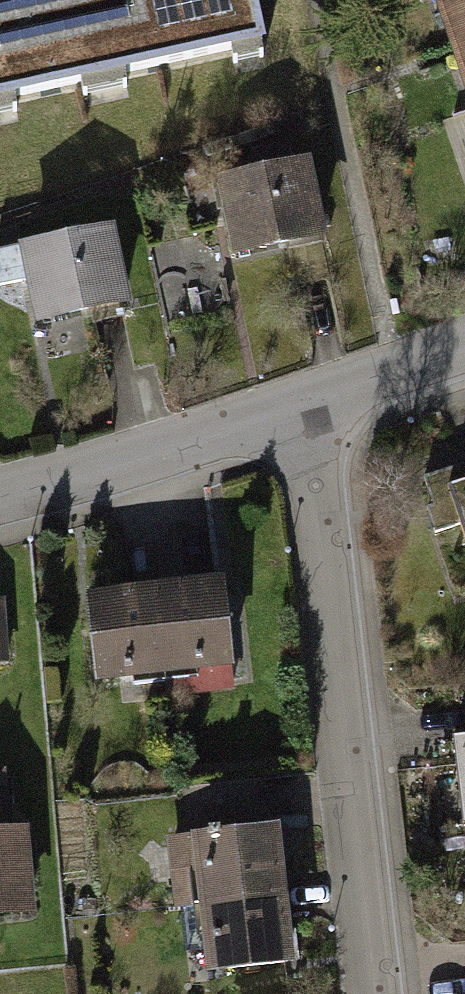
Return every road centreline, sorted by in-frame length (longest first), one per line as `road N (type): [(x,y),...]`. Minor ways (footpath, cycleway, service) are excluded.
road 1 (residential): [(304,409),(373,993)]
road 2 (residential): [(0,503),(304,409)]
road 3 (residential): [(304,409),(464,354)]

